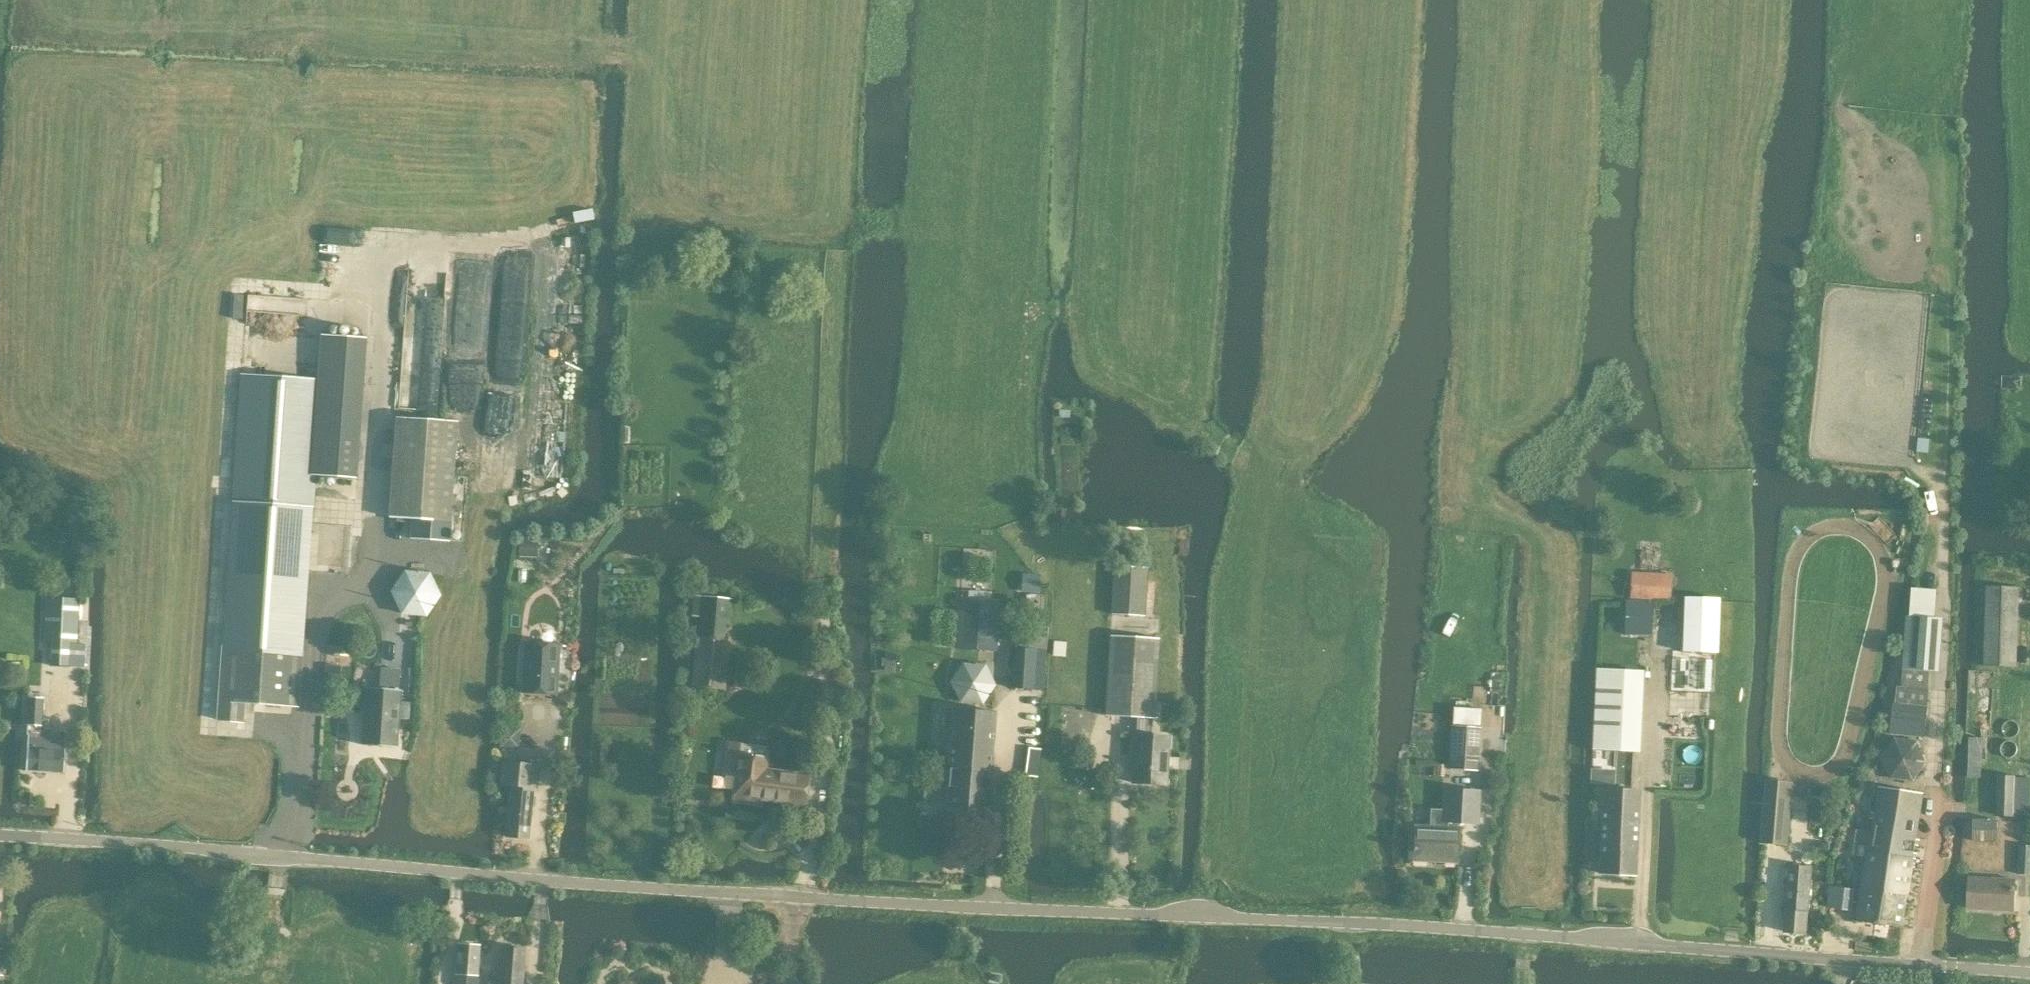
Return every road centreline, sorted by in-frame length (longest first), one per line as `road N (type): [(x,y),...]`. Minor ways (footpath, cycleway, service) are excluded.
road 1 (unclassified): [(2029,972),(1432,926),(802,900),(0,833)]
road 2 (track): [(66,950),(79,927),(120,920),(262,963),(288,926),(275,851),(188,776),(214,318),(267,226),(280,0)]
road 3 (track): [(640,210),(894,223),(1003,301),(1084,312),(1191,420),(1265,470),(1323,369),(1339,91)]
road 4 (track): [(828,620),(822,540),(849,0)]
road 5 (track): [(1265,470),(1248,711),(1212,915)]

